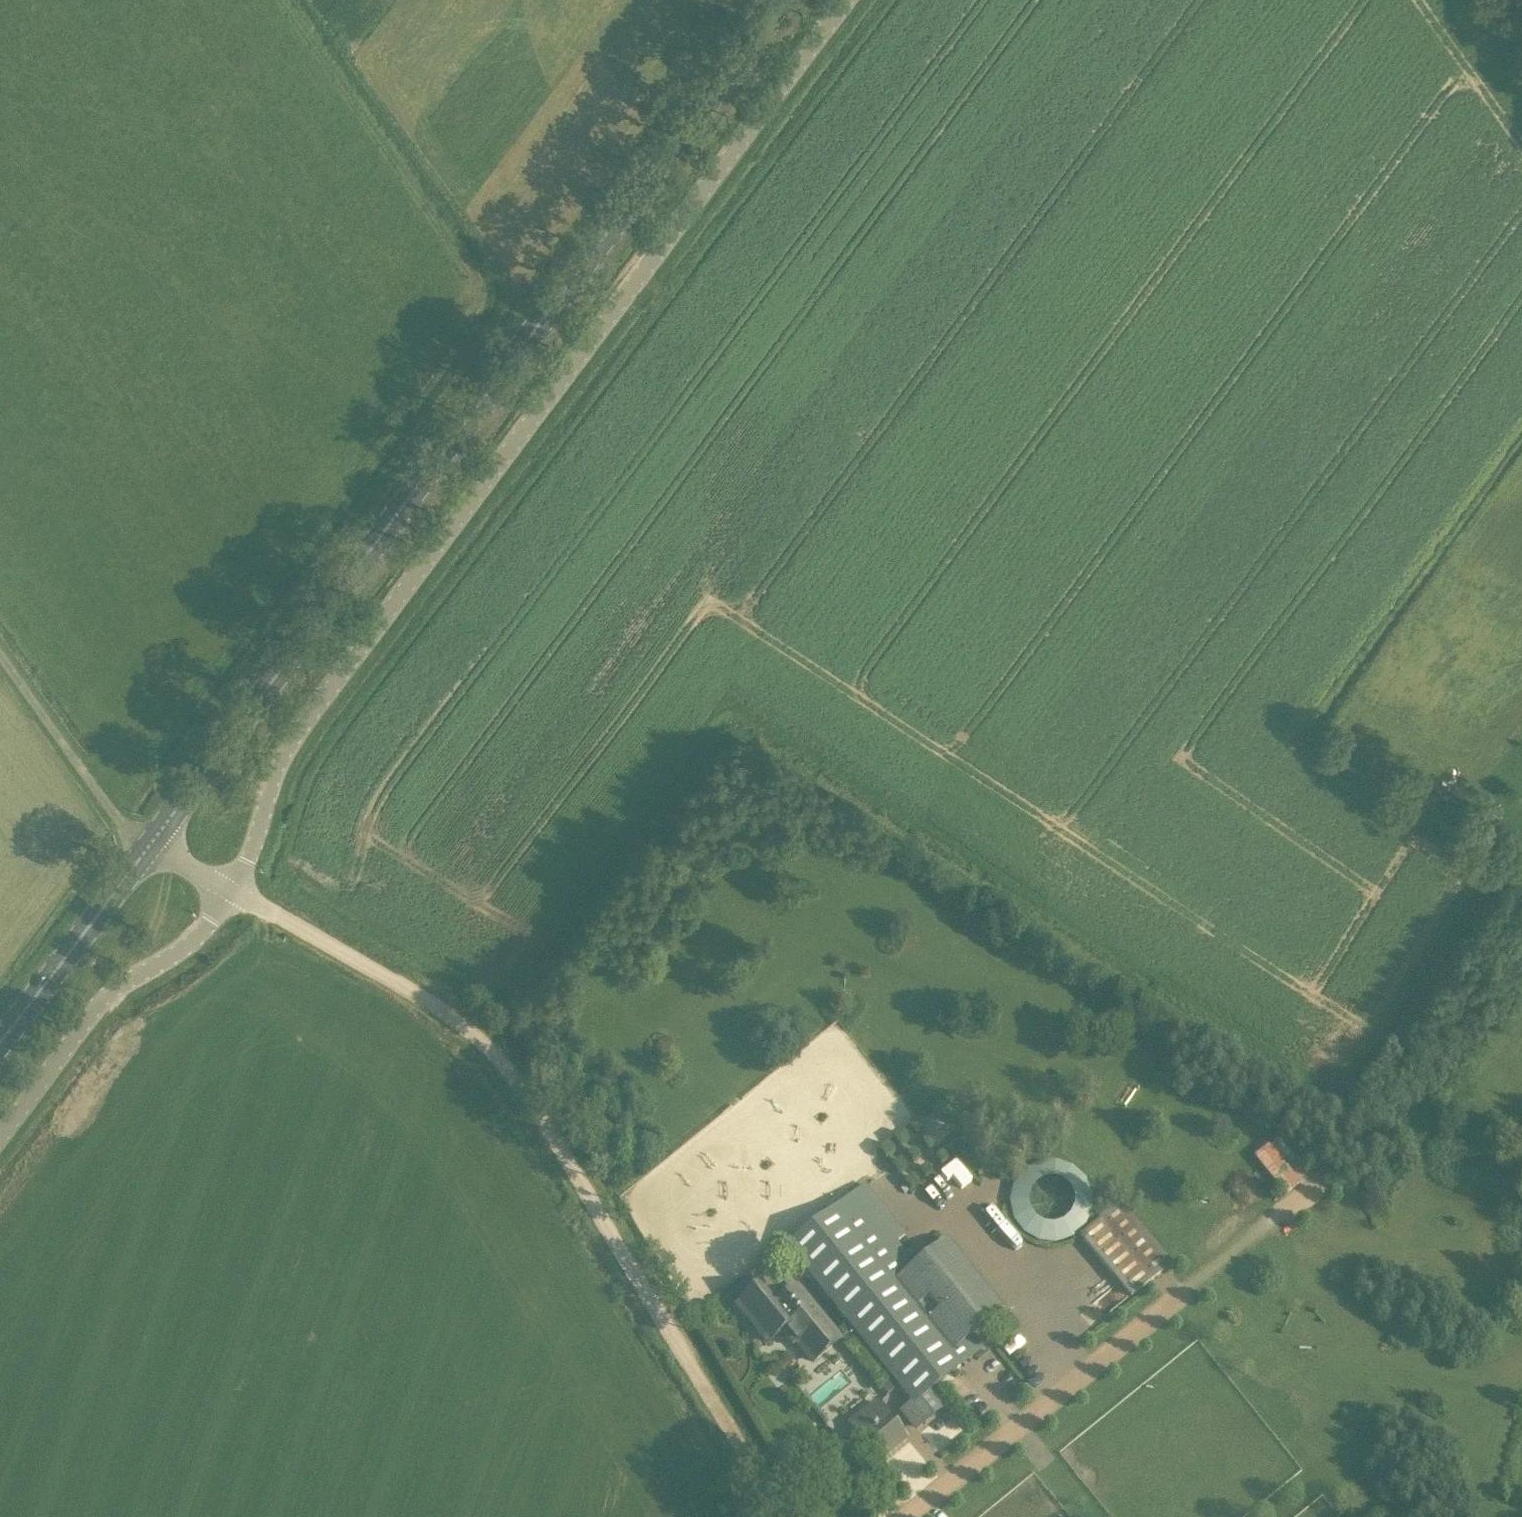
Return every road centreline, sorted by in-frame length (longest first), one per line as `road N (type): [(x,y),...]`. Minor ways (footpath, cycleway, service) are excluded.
road 1 (unclassified): [(234,894),(276,759),(847,0)]
road 2 (primary): [(148,842),(779,0)]
road 3 (unclassified): [(803,1516),(517,1079),(457,1019),(234,894)]
road 4 (unclassified): [(0,1129),(106,1001),(197,937),(234,894)]
road 5 (primary): [(0,1041),(148,842)]
road 6 (track): [(141,851),(0,648)]

